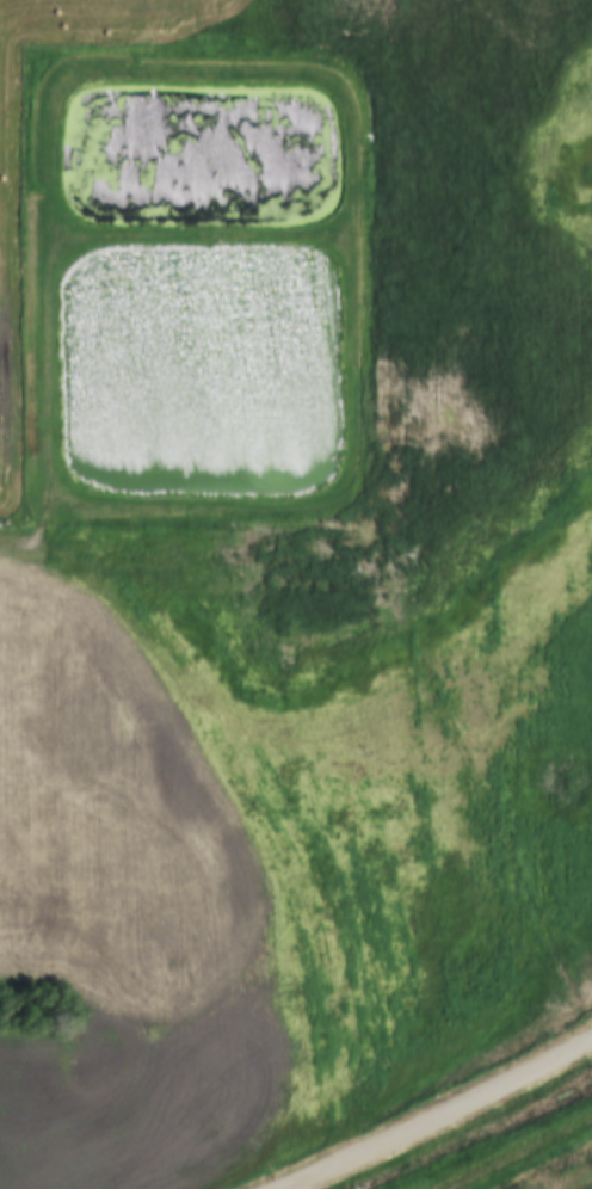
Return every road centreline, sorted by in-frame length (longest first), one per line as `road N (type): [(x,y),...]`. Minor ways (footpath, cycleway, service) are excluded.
road 1 (residential): [(282,1188),(591,1046)]

